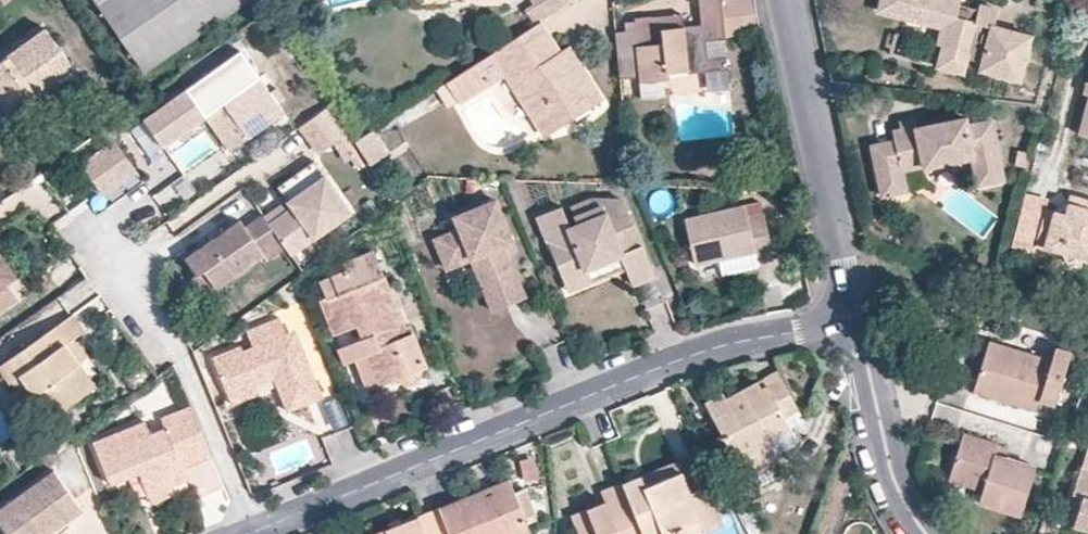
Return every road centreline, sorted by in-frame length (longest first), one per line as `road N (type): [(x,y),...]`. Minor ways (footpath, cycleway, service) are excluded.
road 1 (residential): [(249,533),(729,343),(856,312)]
road 2 (residential): [(787,0),(856,312)]
road 3 (residential): [(856,312),(892,470),(928,533)]

